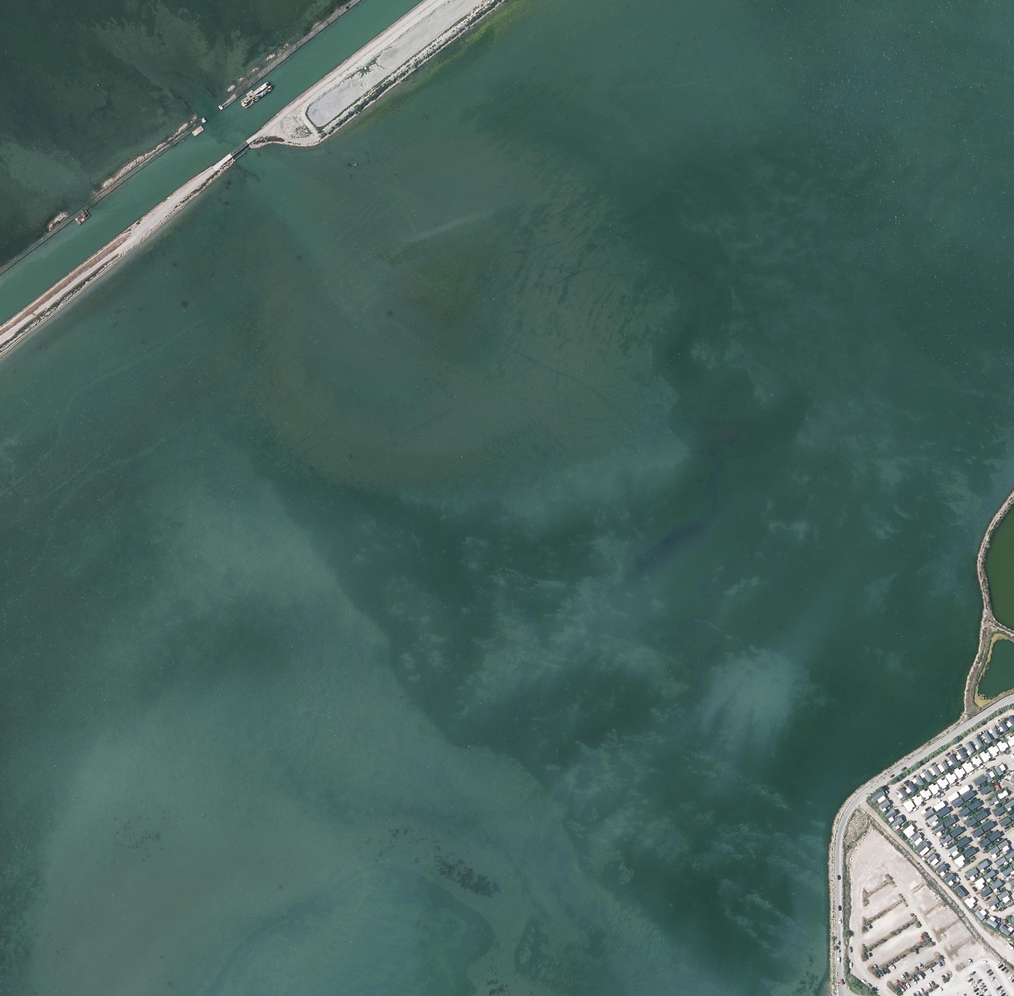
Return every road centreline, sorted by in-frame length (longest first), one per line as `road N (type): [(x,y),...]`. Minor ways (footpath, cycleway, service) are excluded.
road 1 (track): [(432,0),(0,340)]
road 2 (unclassified): [(844,995),(838,858),(850,810),(1013,698)]

